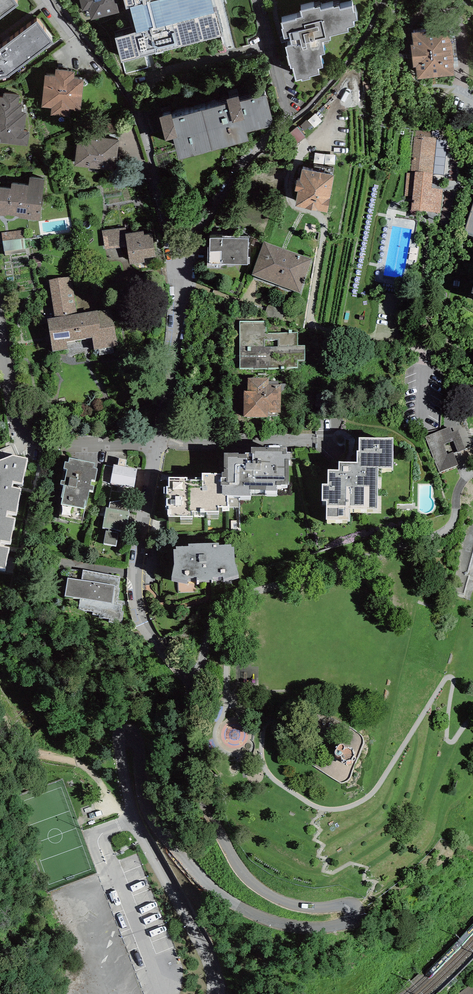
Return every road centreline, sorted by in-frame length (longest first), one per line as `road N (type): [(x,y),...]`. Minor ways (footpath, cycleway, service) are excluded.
road 1 (residential): [(217,993),(209,958),(133,817),(119,750),(126,737),(139,744),(146,799),(160,826),(214,886),(249,913),(305,929),(342,926),(356,907),(276,900),(246,877),(223,841),(190,742),(191,684),(139,613),(135,562),(152,444)]
road 2 (residential): [(59,0),(94,31),(131,85),(165,218),(176,302)]
road 3 (residential): [(152,444),(48,442),(26,428),(0,322)]
road 4 (residential): [(176,302),(215,196),(298,105)]
road 5 (residential): [(302,441),(152,444)]
road 6 (residential): [(152,444),(176,302)]

